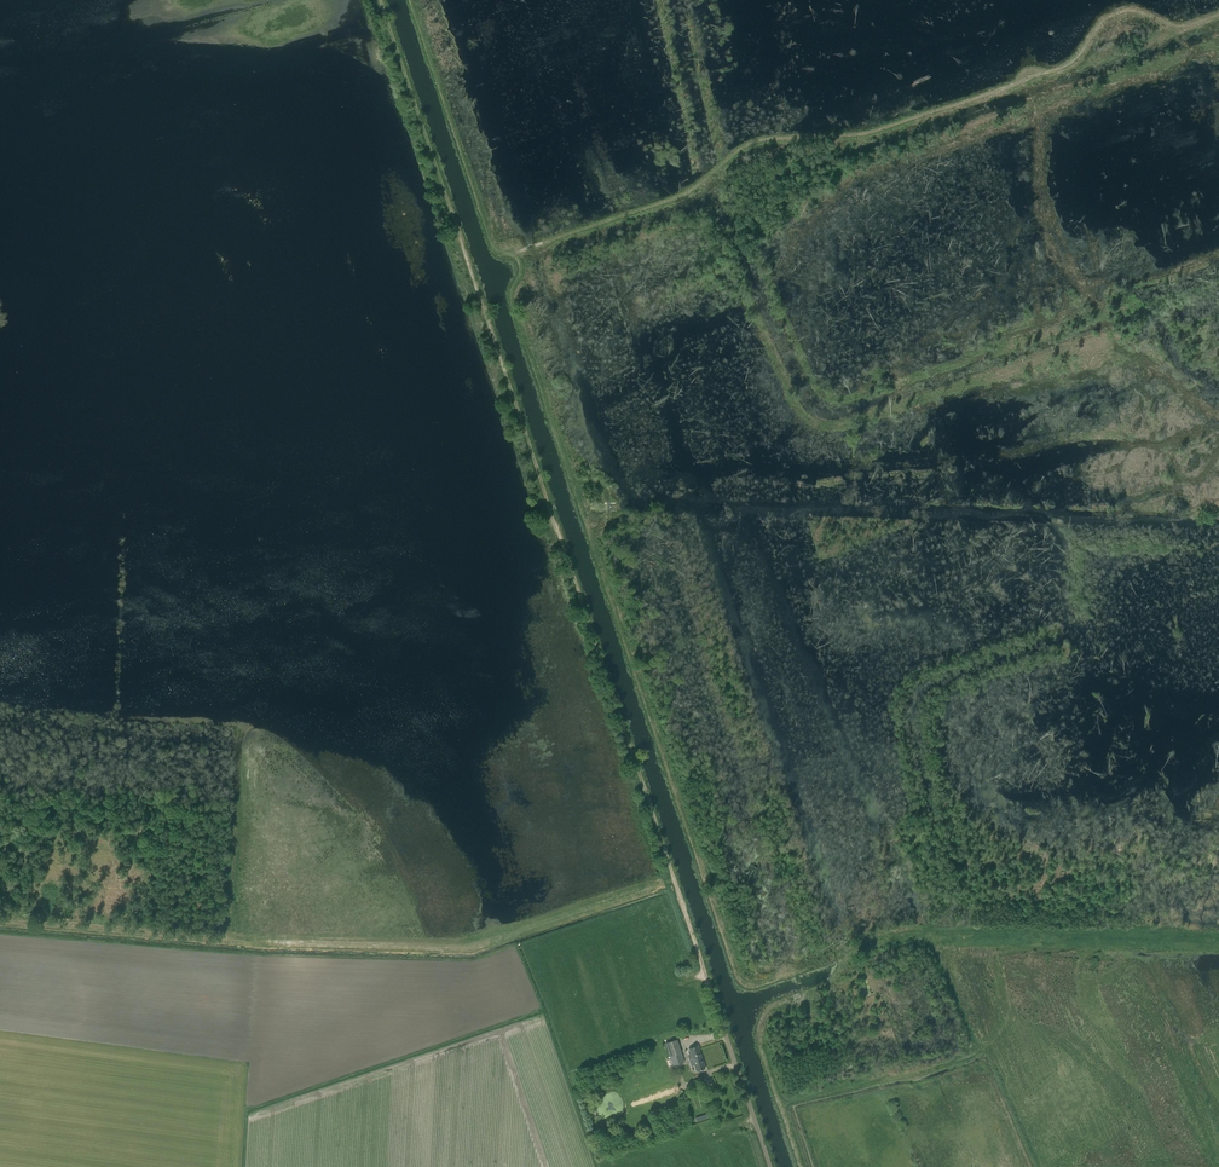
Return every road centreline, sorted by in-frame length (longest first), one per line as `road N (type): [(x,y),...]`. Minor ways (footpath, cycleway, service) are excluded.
road 1 (track): [(764,1166),(375,0)]
road 2 (track): [(671,882),(463,947),(230,942),(0,922)]

